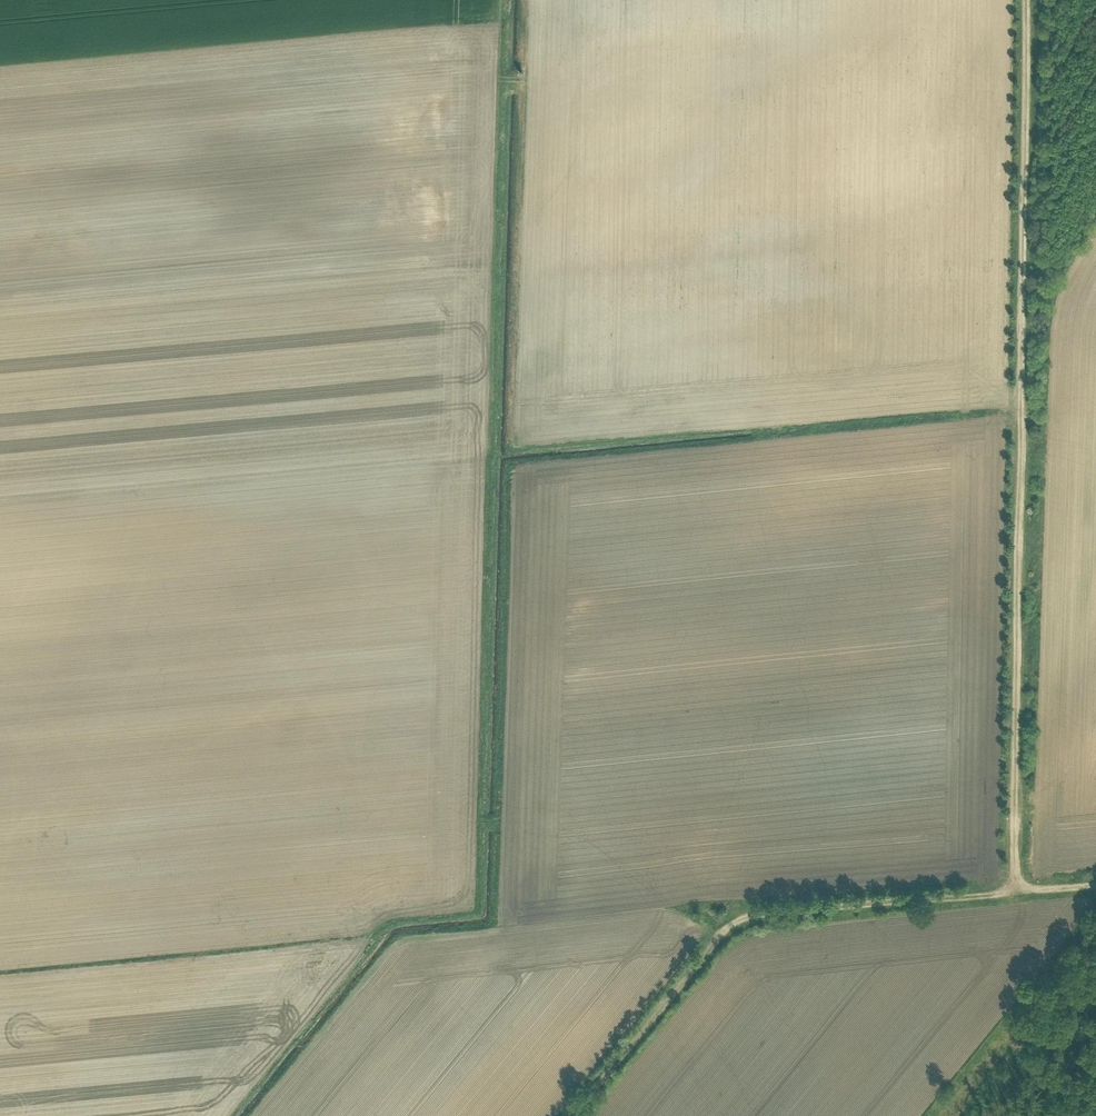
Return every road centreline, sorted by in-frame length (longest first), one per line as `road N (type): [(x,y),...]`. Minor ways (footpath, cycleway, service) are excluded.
road 1 (track): [(1014,893),(1027,0)]
road 2 (track): [(574,1115),(733,926),(781,911),(1014,893)]

